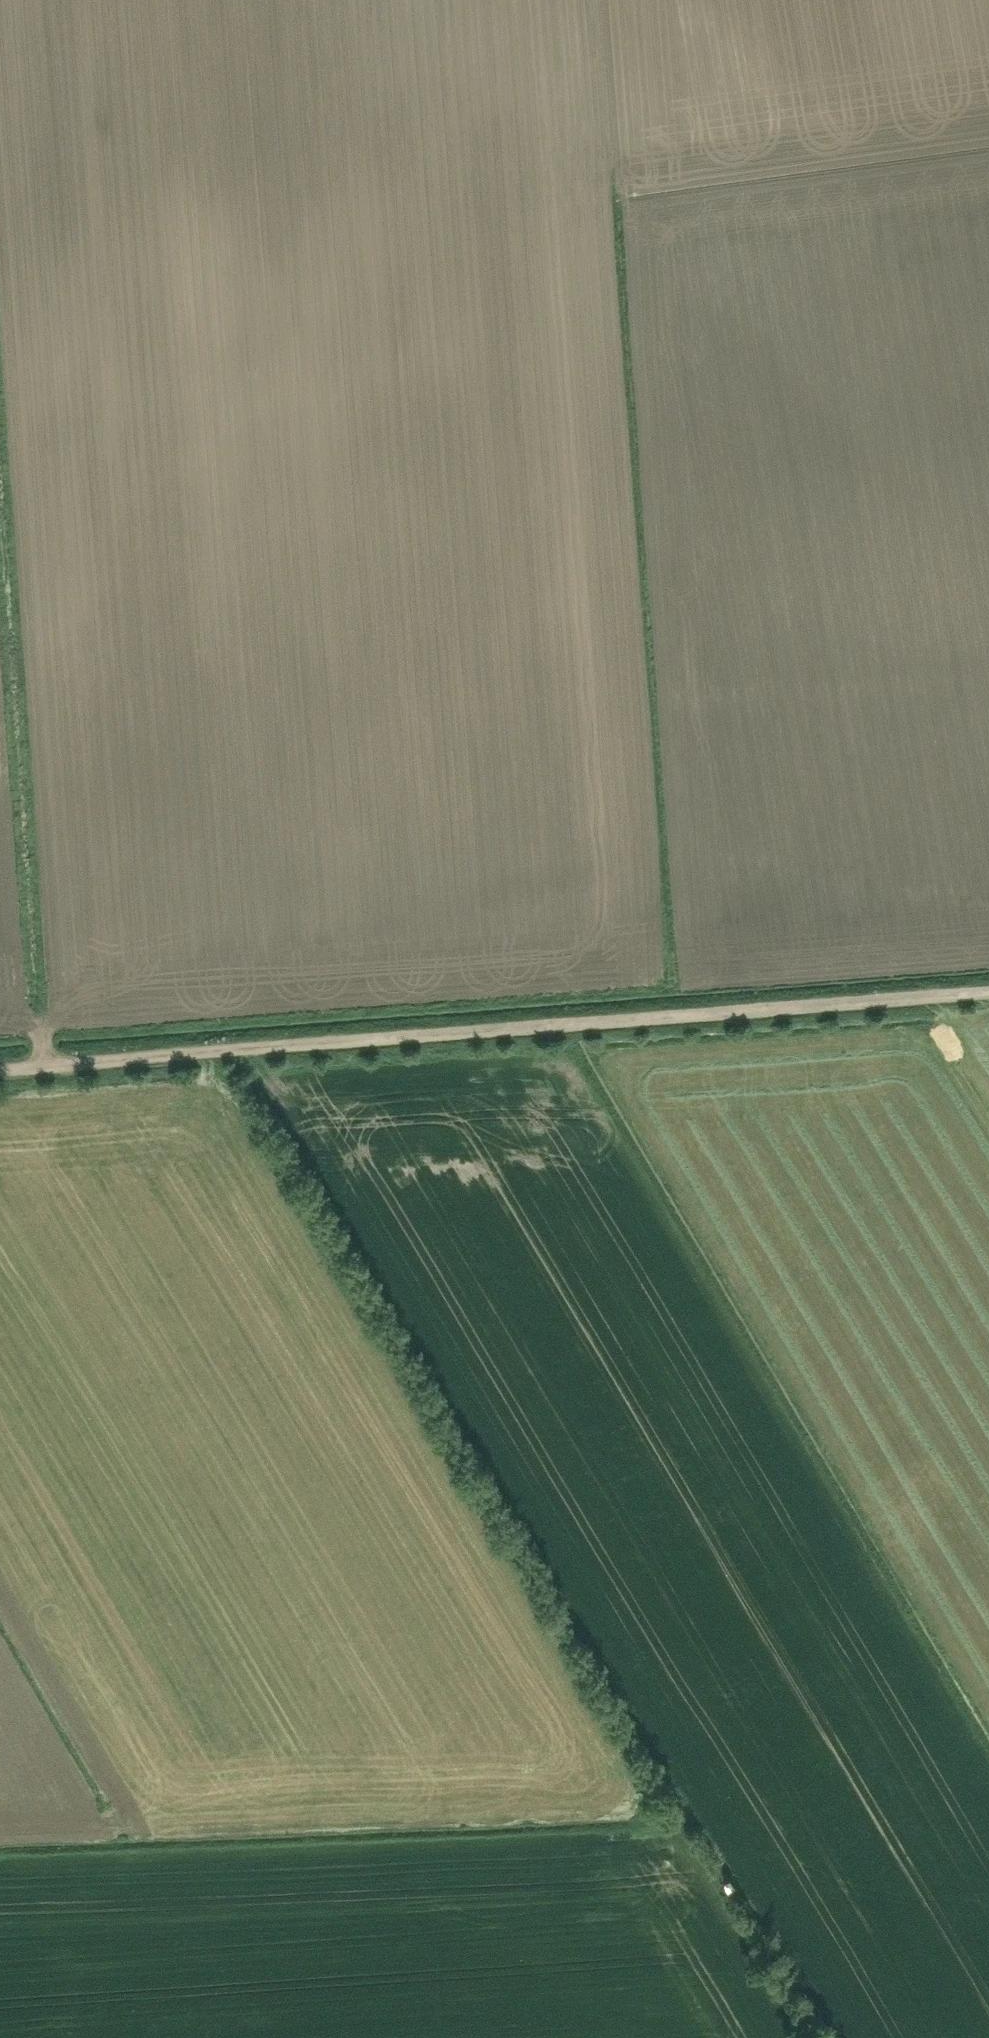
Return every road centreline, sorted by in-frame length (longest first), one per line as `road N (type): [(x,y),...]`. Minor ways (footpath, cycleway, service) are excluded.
road 1 (track): [(988,992),(0,1070)]

